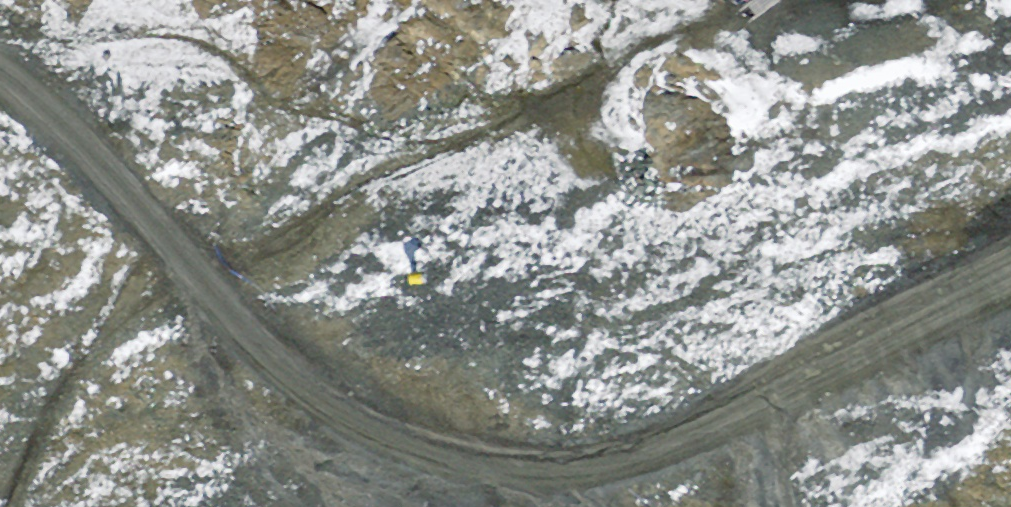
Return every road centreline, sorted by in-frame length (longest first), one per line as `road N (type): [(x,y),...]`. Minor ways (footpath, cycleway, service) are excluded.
road 1 (track): [(1010,275),(669,440),(570,469),(505,471),(454,462),(347,416),(180,265)]
road 2 (track): [(180,265),(58,121),(0,71)]

